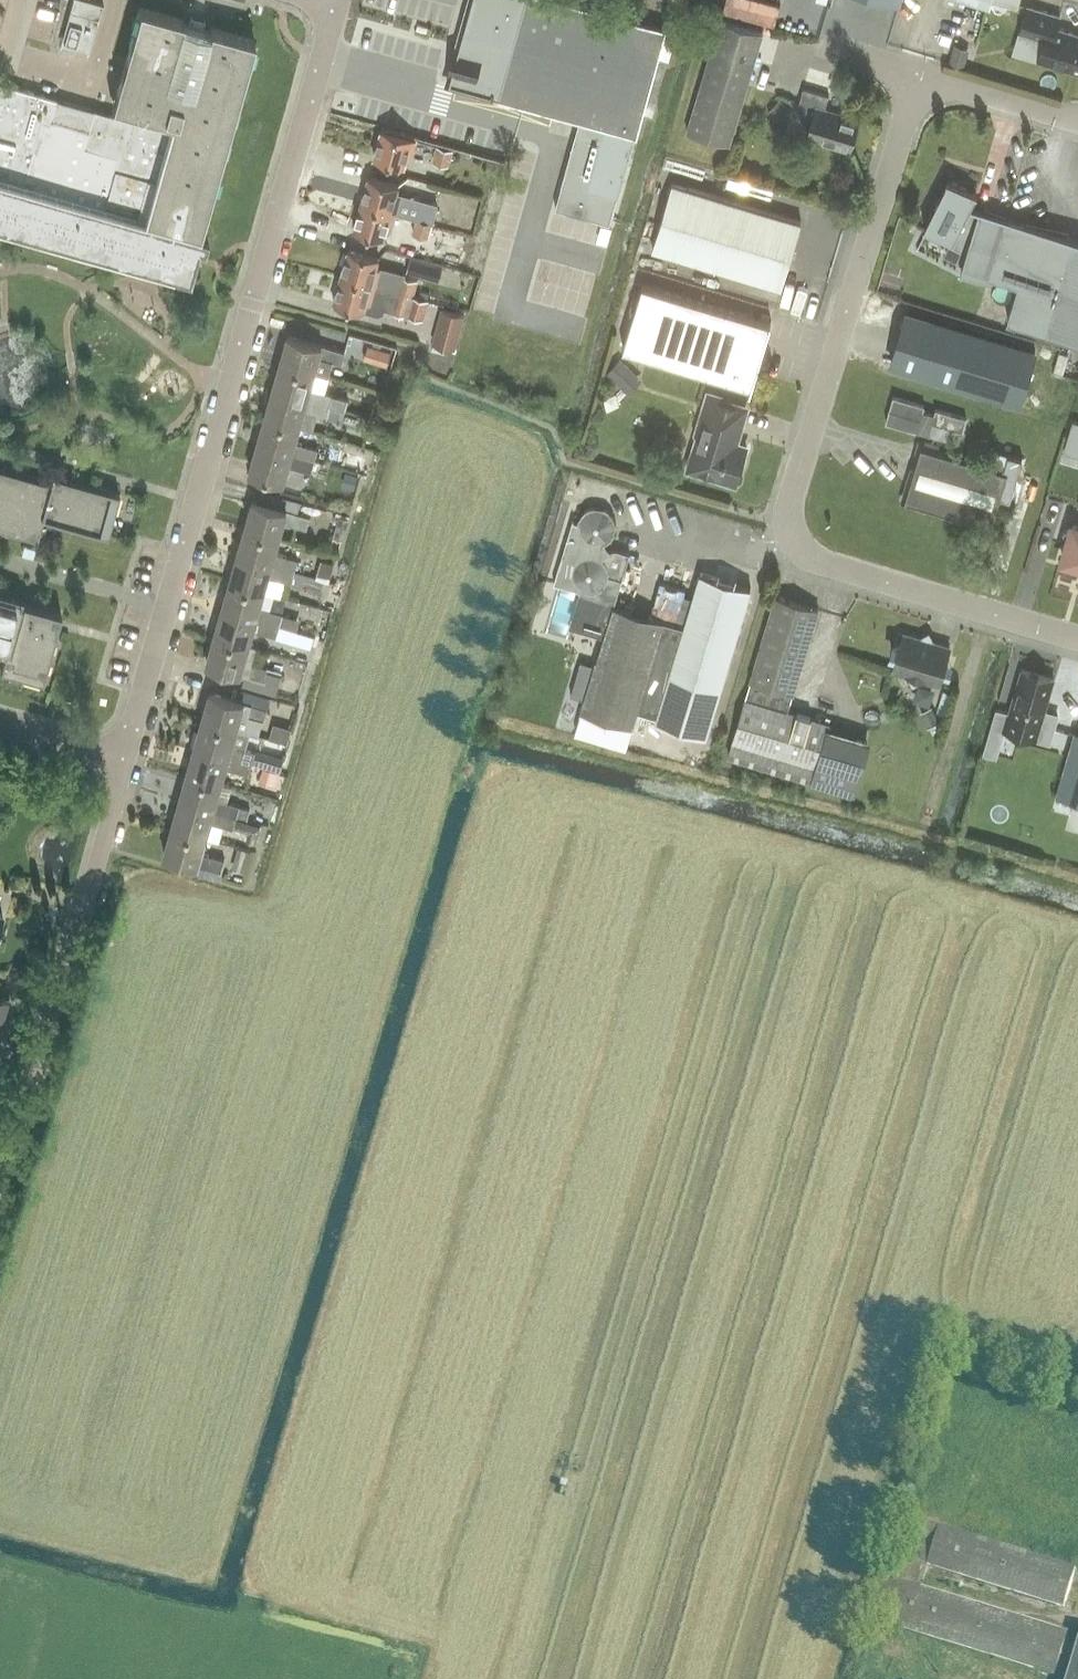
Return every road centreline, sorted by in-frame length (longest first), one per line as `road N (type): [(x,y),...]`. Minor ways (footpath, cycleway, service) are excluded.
road 1 (unclassified): [(1077,639),(823,564),(797,545),(788,525),(920,77)]
road 2 (residential): [(127,760),(340,7)]
road 3 (residential): [(0,1142),(20,1125),(127,760)]
road 4 (unclassified): [(1077,123),(920,77)]
road 5 (residential): [(127,760),(0,725)]

